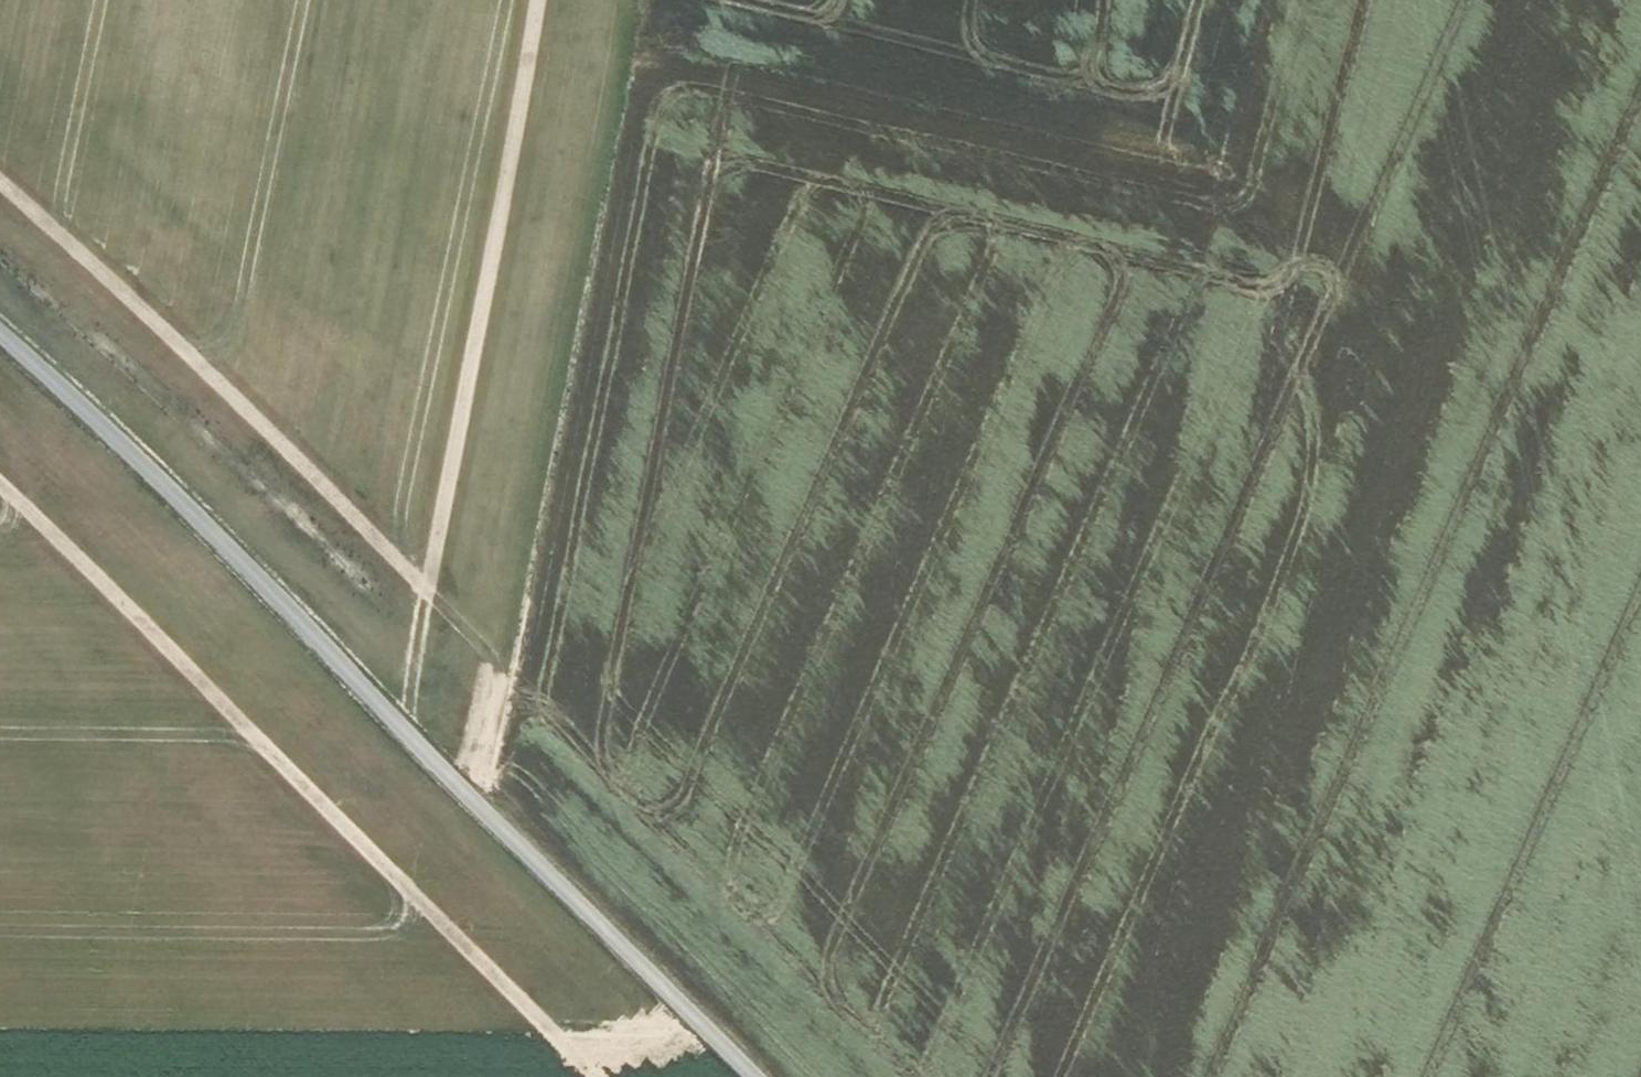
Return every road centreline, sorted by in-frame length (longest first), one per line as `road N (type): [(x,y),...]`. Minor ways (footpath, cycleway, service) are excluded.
road 1 (unclassified): [(749,1076),(0,335)]

